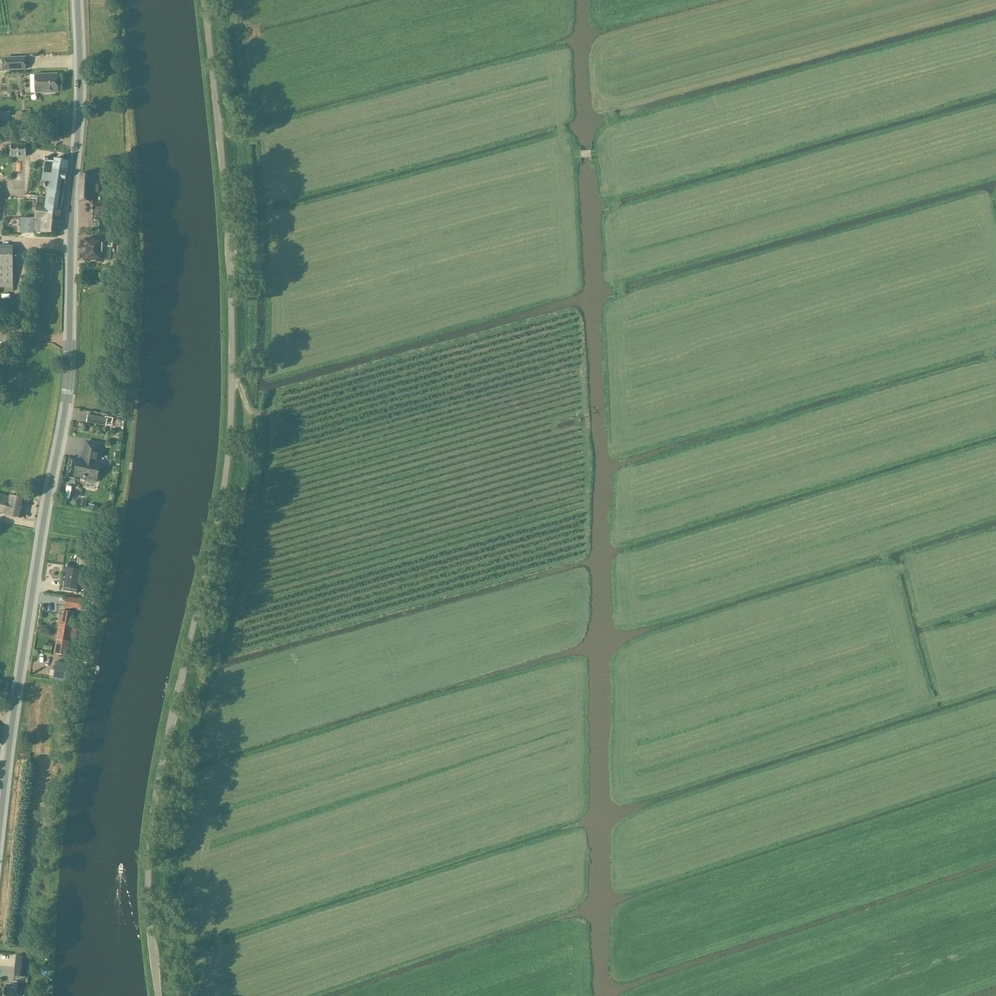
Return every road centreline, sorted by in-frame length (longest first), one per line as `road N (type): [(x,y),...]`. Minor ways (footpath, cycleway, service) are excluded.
road 1 (unclassified): [(158,995),(147,892),(150,829),(219,511),(231,400),(230,267),(204,0)]
road 2 (secondary): [(0,828),(68,386),(81,83),(76,0)]

